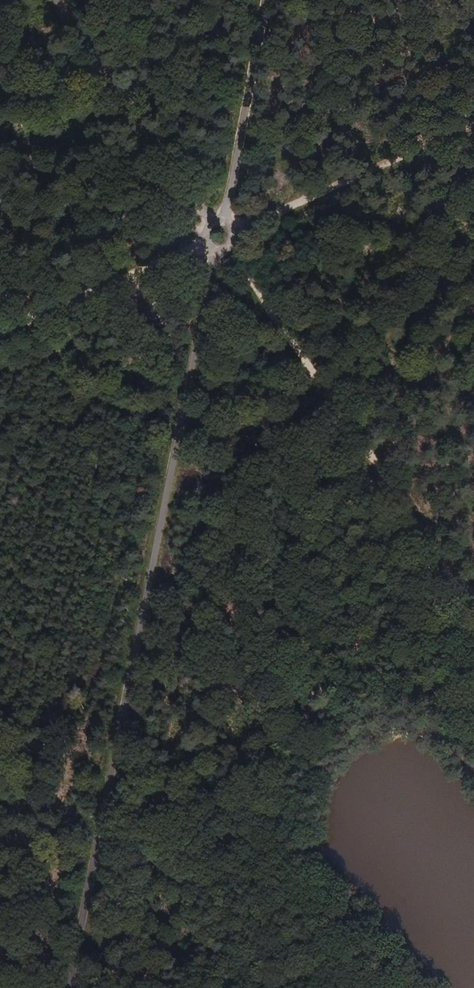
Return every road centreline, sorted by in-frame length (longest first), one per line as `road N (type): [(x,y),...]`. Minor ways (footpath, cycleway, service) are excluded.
road 1 (unclassified): [(67,987),(214,250)]
road 2 (track): [(227,248),(473,607)]
road 3 (track): [(53,0),(208,222)]
road 4 (track): [(233,228),(473,123)]
road 5 (track): [(0,331),(204,240)]
road 6 (unclassified): [(221,218),(262,0)]

